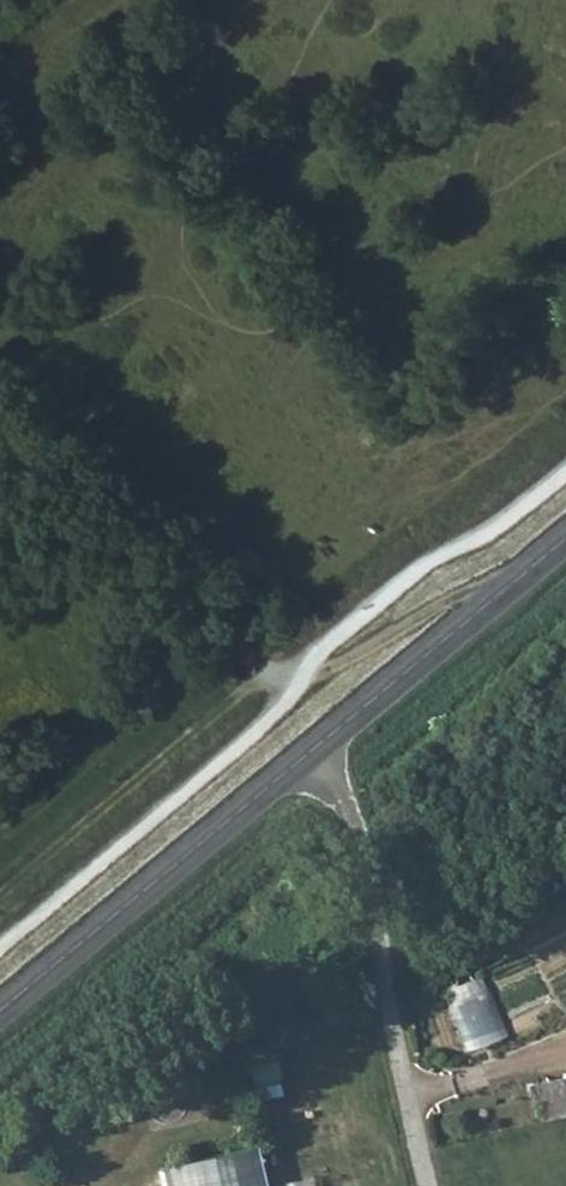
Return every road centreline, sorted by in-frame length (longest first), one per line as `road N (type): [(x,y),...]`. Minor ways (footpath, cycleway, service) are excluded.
road 1 (secondary): [(565,536),(0,1009)]
road 2 (track): [(303,755),(352,833),(426,1185)]

